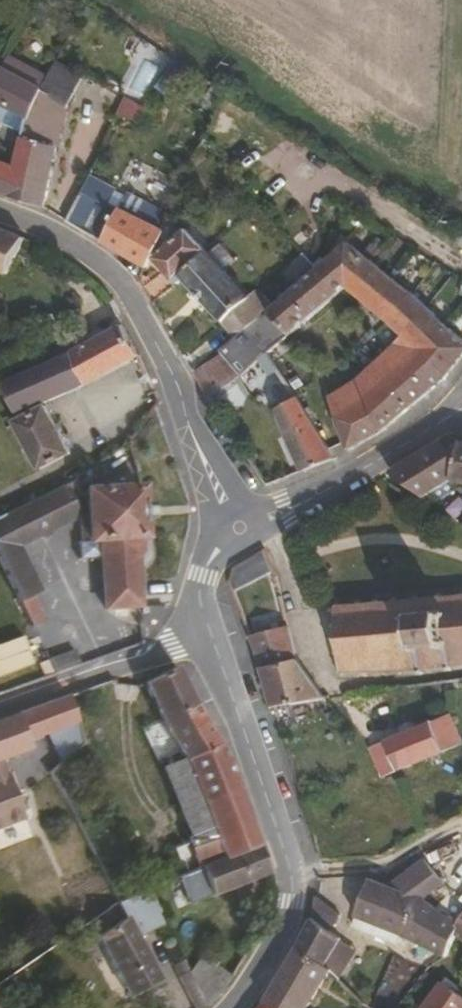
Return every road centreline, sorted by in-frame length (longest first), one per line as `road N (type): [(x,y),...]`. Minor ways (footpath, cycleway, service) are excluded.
road 1 (residential): [(0,215),(56,232),(129,288),(237,533)]
road 2 (residential): [(212,636),(290,864),(291,902),(277,951),(234,1007)]
road 3 (residential): [(237,533),(461,410)]
road 4 (residential): [(0,711),(212,636)]
road 5 (track): [(290,864),(389,869),(461,827)]

